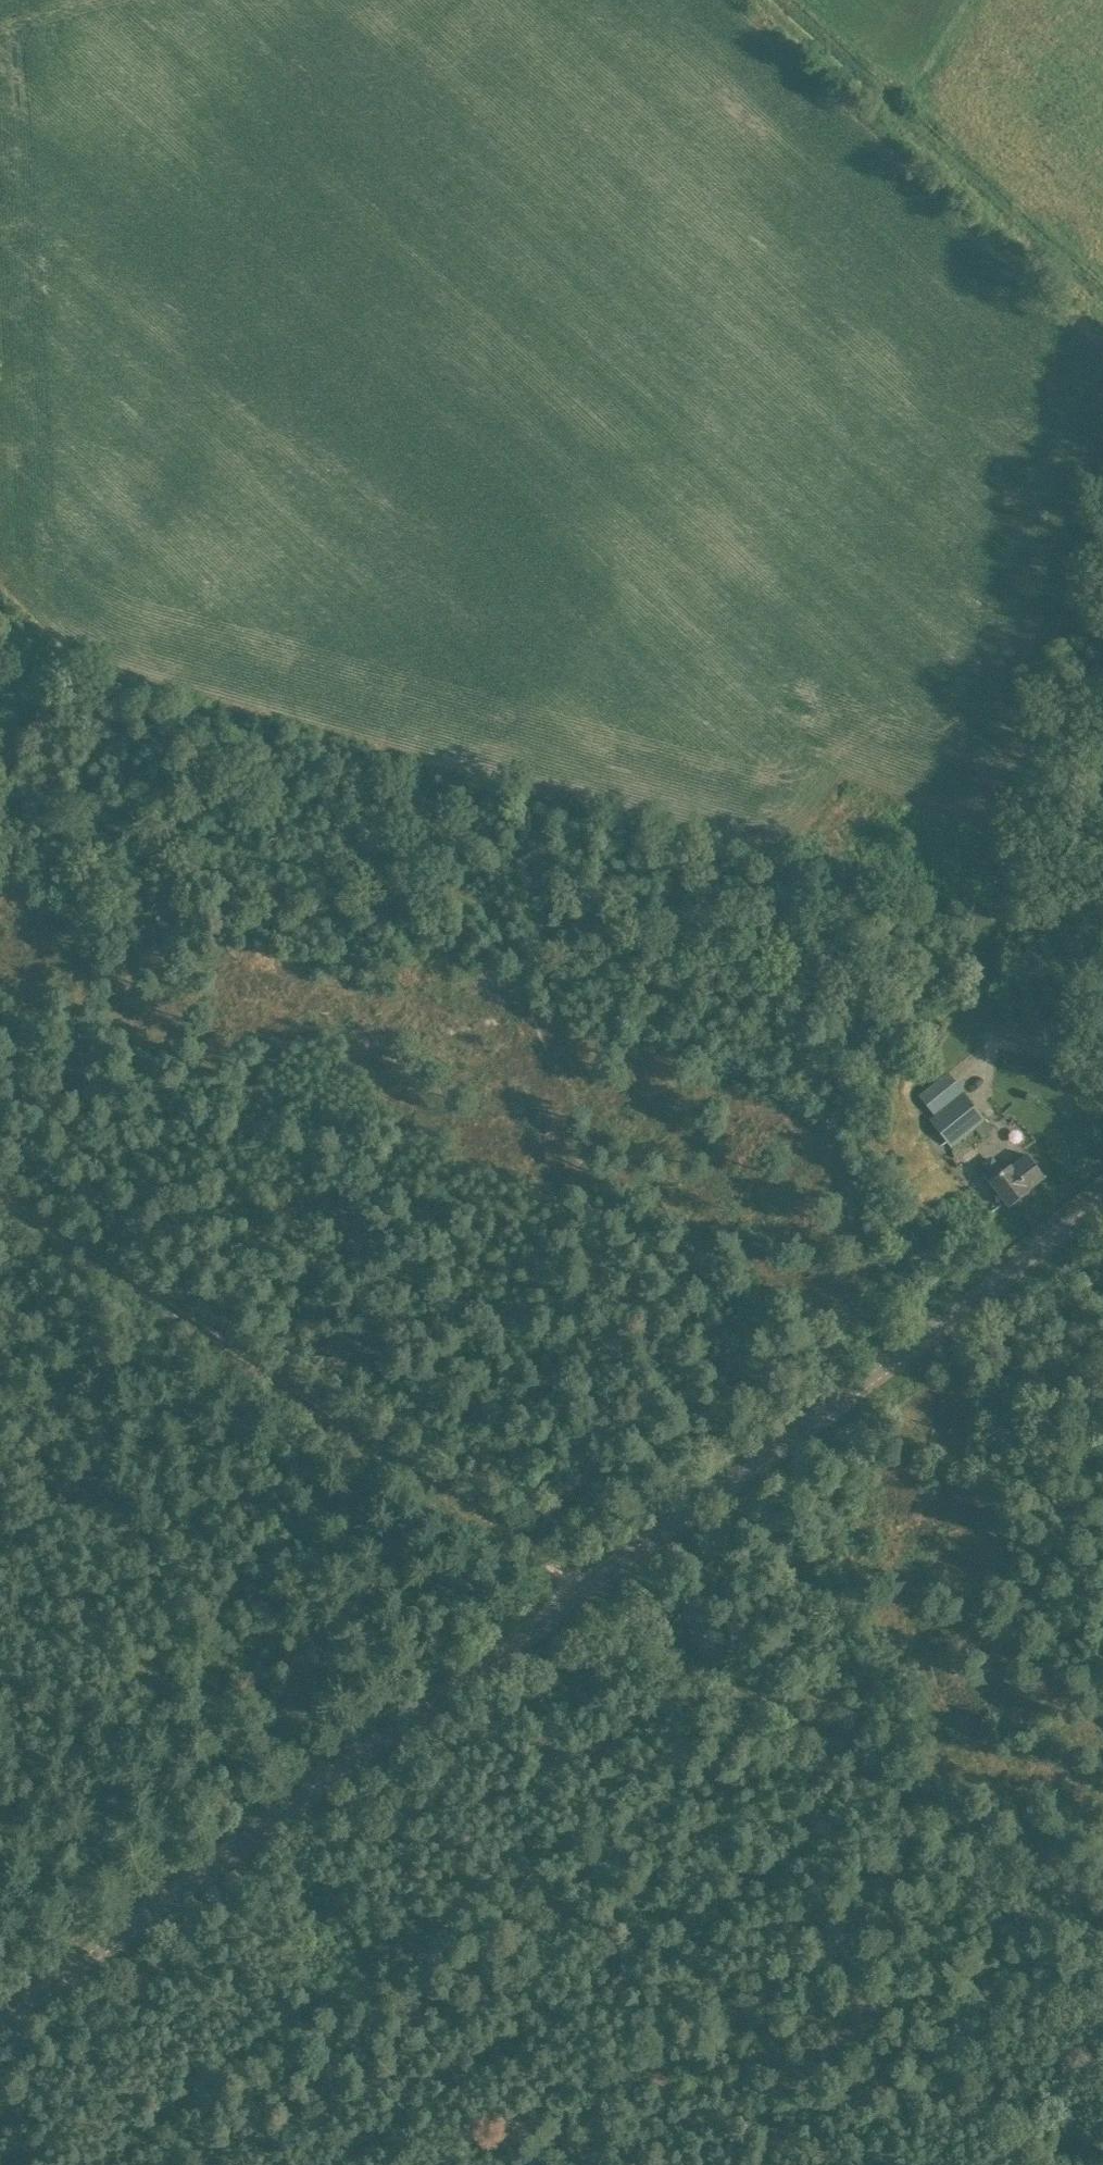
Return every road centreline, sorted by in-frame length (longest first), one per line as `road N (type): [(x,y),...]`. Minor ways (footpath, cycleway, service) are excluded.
road 1 (tertiary): [(0,2023),(1102,1204)]

